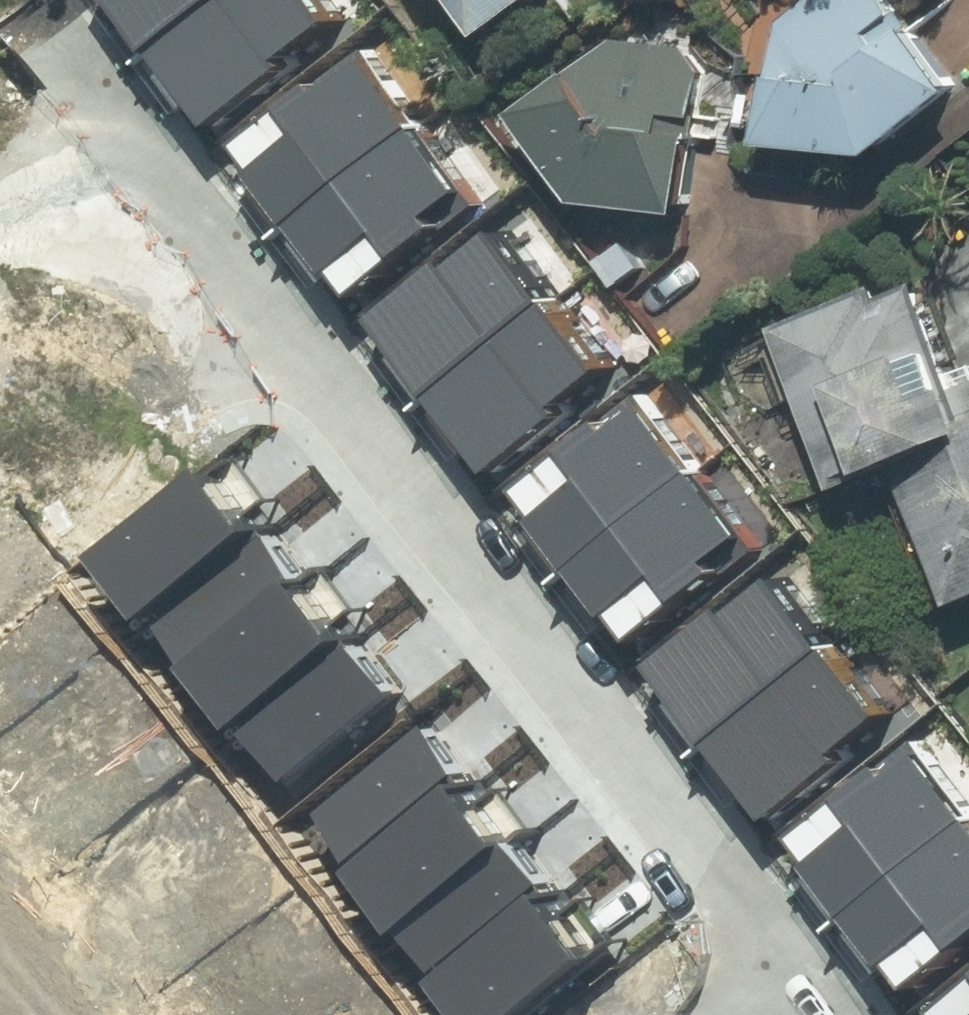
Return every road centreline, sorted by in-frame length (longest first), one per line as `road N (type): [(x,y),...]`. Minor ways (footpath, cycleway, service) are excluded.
road 1 (residential): [(100,104),(800,951)]

